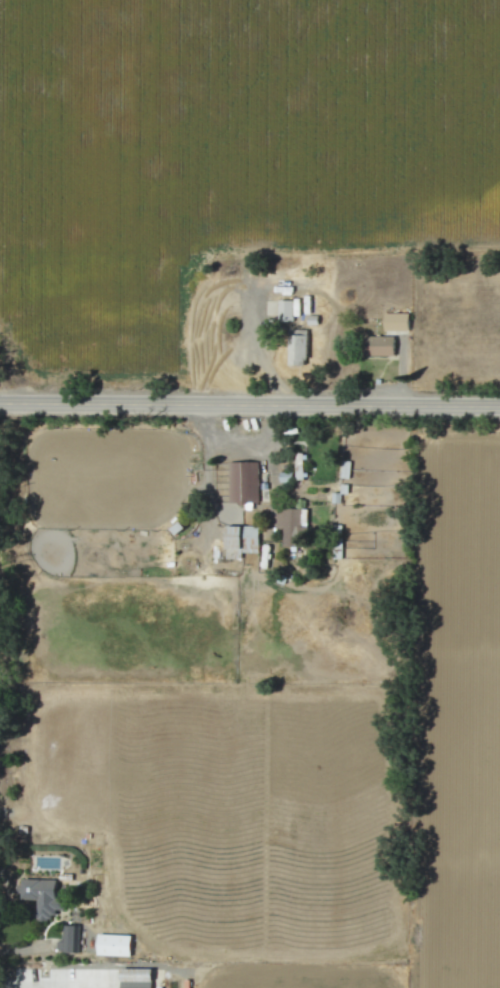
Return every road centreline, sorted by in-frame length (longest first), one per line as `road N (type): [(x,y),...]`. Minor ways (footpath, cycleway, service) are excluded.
road 1 (tertiary): [(0,403),(499,404)]

